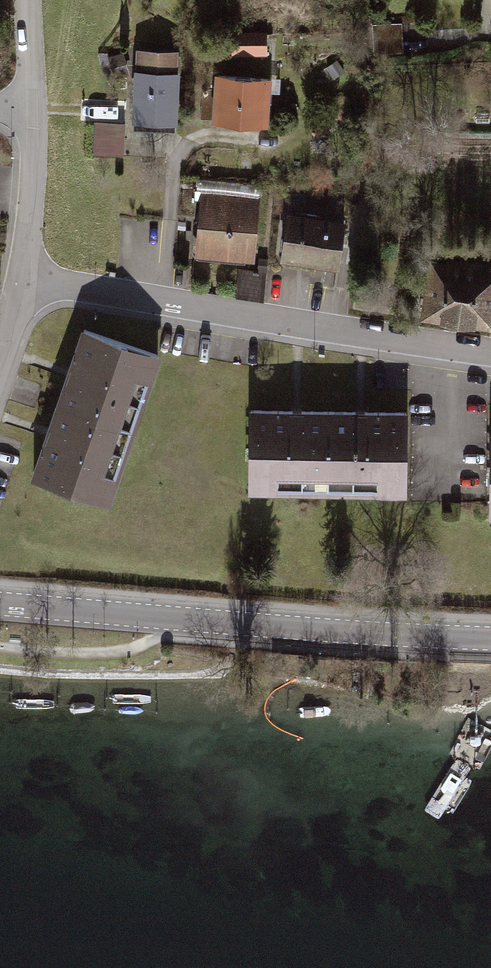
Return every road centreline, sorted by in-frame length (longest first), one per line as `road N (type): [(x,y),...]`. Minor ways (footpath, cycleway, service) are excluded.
road 1 (residential): [(24,278),(490,349)]
road 2 (secondary): [(490,637),(174,617)]
road 3 (secondary): [(0,603),(174,617)]
road 4 (residential): [(33,110),(24,278)]

